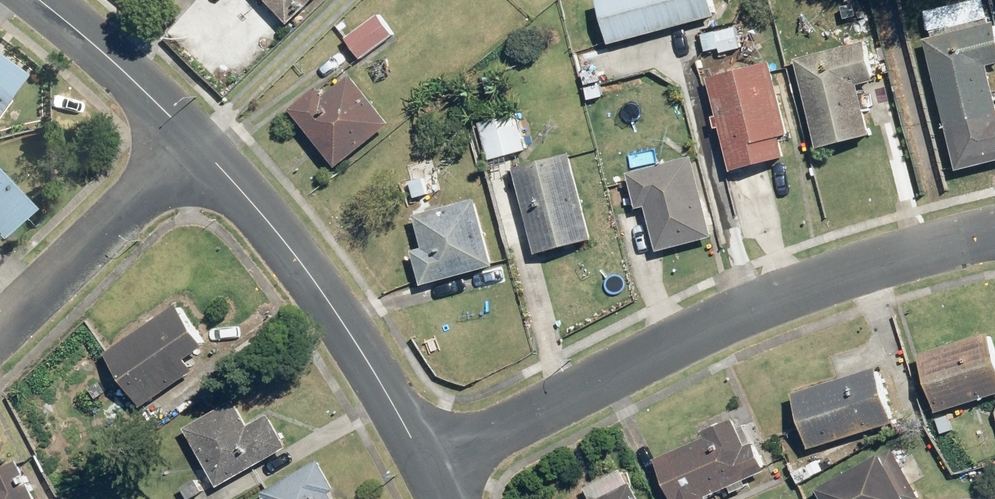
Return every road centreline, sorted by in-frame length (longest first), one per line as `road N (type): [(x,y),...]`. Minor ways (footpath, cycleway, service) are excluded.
road 1 (residential): [(994,234),(850,274),(688,335),(431,468)]
road 2 (residential): [(431,468),(357,339),(182,127)]
road 3 (residential): [(0,327),(182,127)]
road 4 (residential): [(182,127),(37,0)]

